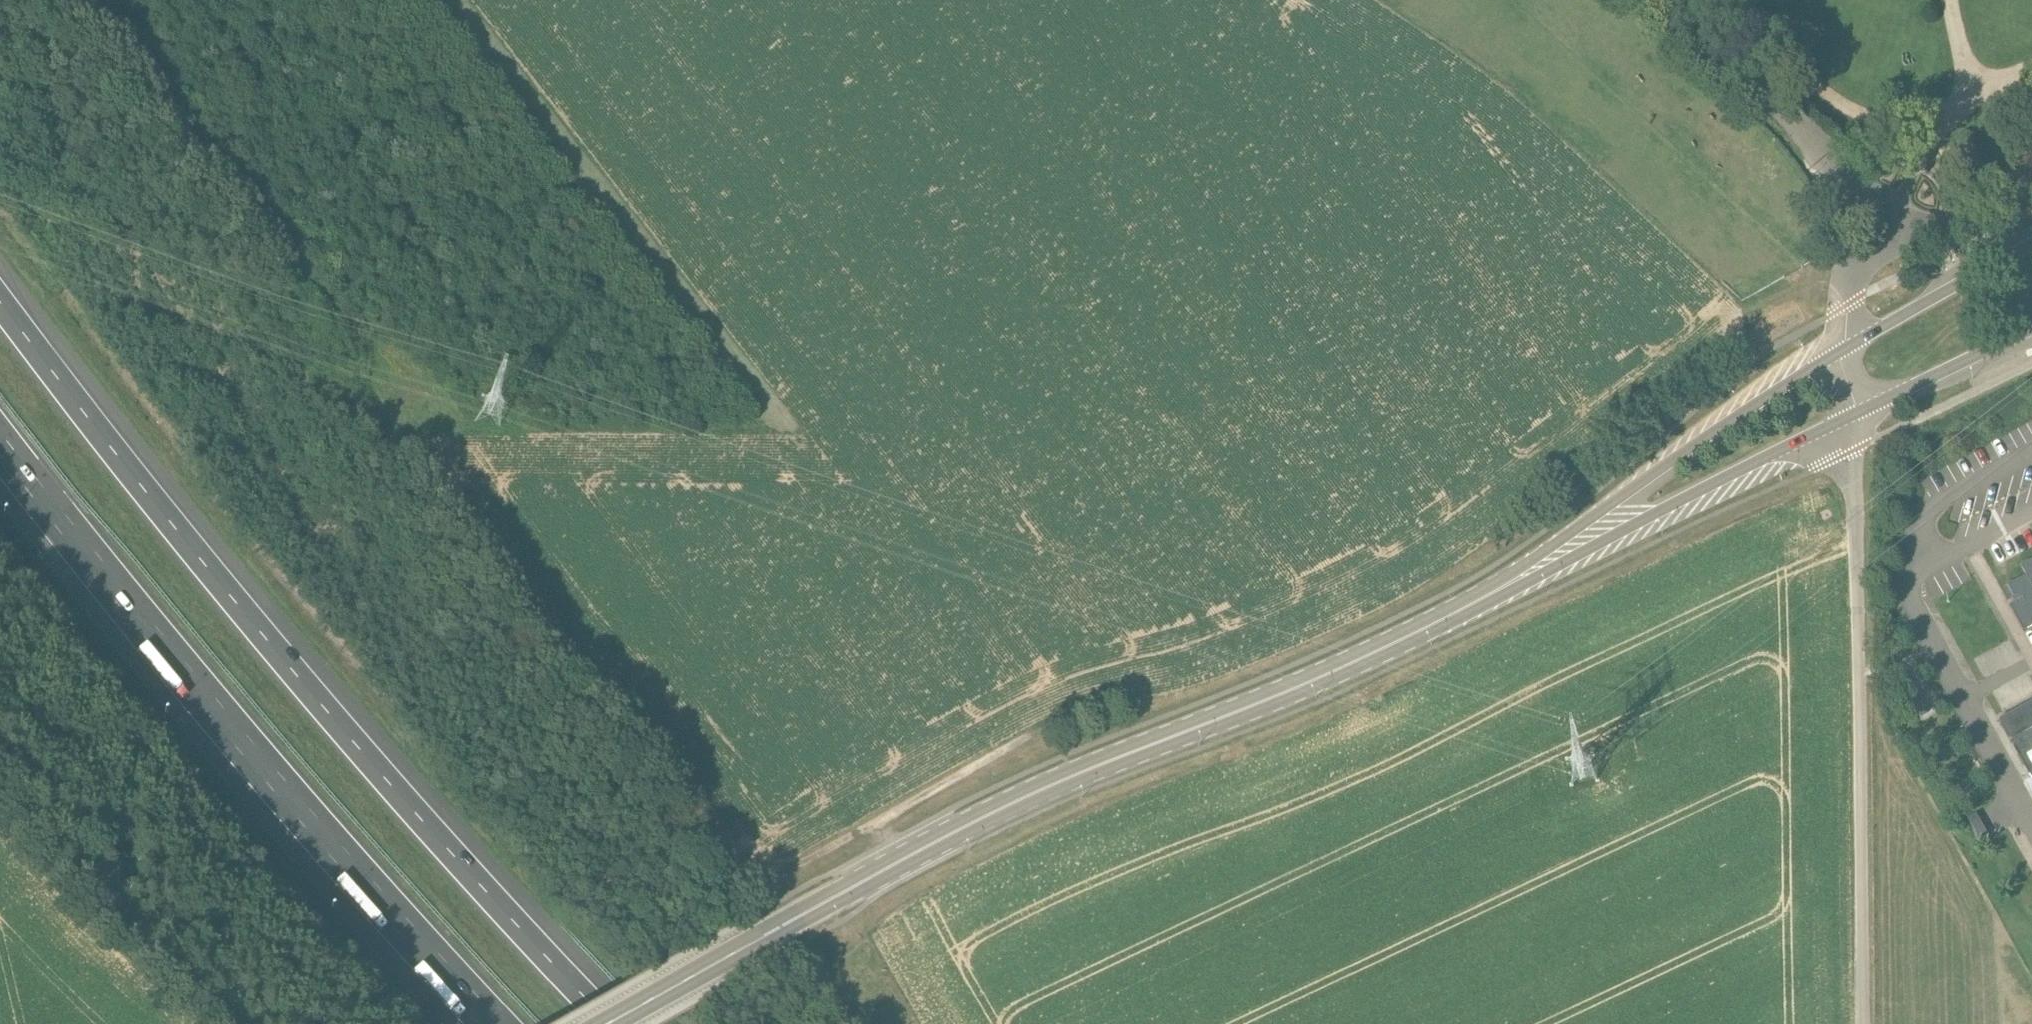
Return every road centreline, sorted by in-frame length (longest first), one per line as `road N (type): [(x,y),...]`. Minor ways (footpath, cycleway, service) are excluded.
road 1 (tertiary): [(612,1023),(1048,786),(1480,602)]
road 2 (motorway): [(622,1023),(351,735),(0,298)]
road 3 (motorway): [(0,447),(142,632),(492,1023)]
road 4 (unclassified): [(1865,1023),(1848,416)]
road 5 (tertiary): [(1841,346),(1480,602)]
road 6 (tertiary): [(1480,602),(1848,416)]
road 7 (unclassified): [(1845,272),(1935,226),(1887,207),(1834,170)]
road 8 (tertiary): [(2031,247),(1841,346)]
road 9 (tertiary): [(1848,416),(2031,328)]

